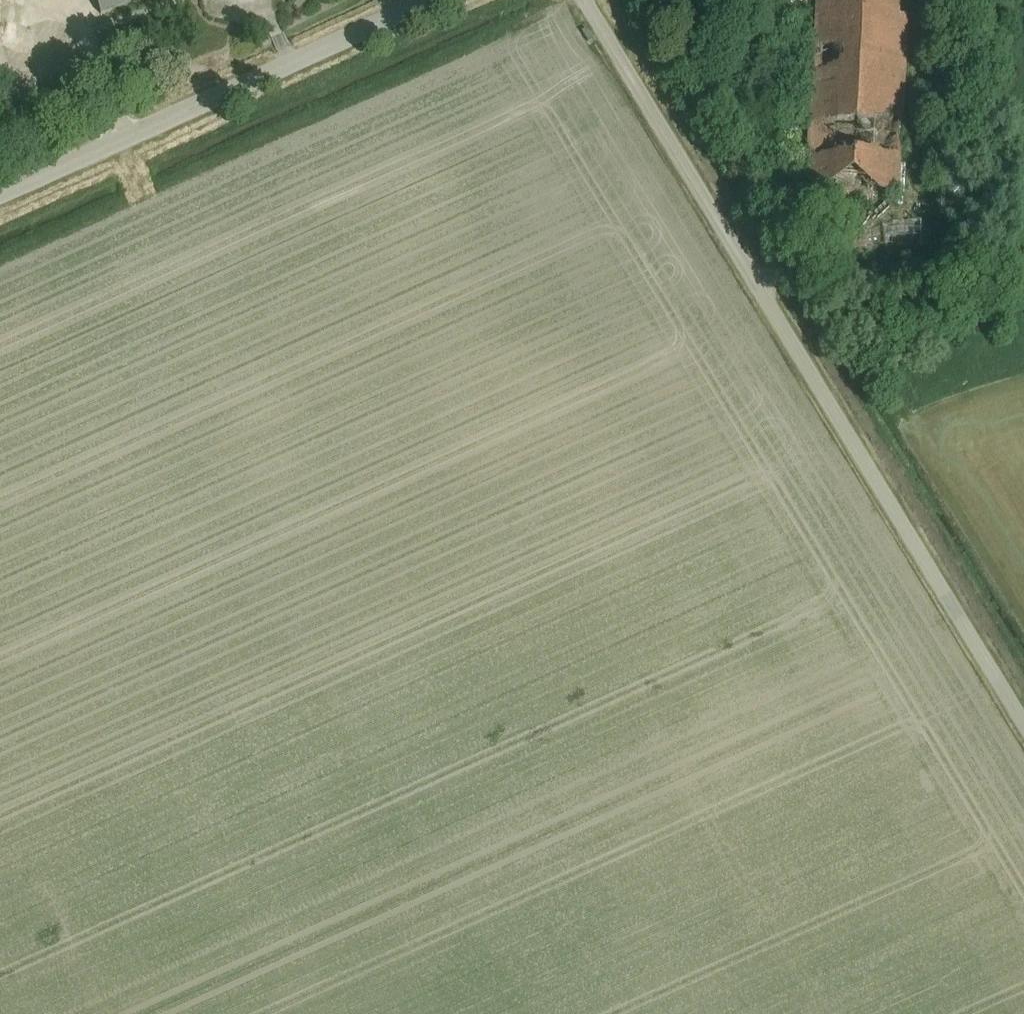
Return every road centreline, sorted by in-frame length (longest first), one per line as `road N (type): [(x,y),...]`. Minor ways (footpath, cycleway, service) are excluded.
road 1 (unclassified): [(1023,722),(585,0)]
road 2 (tertiary): [(0,194),(434,0)]

